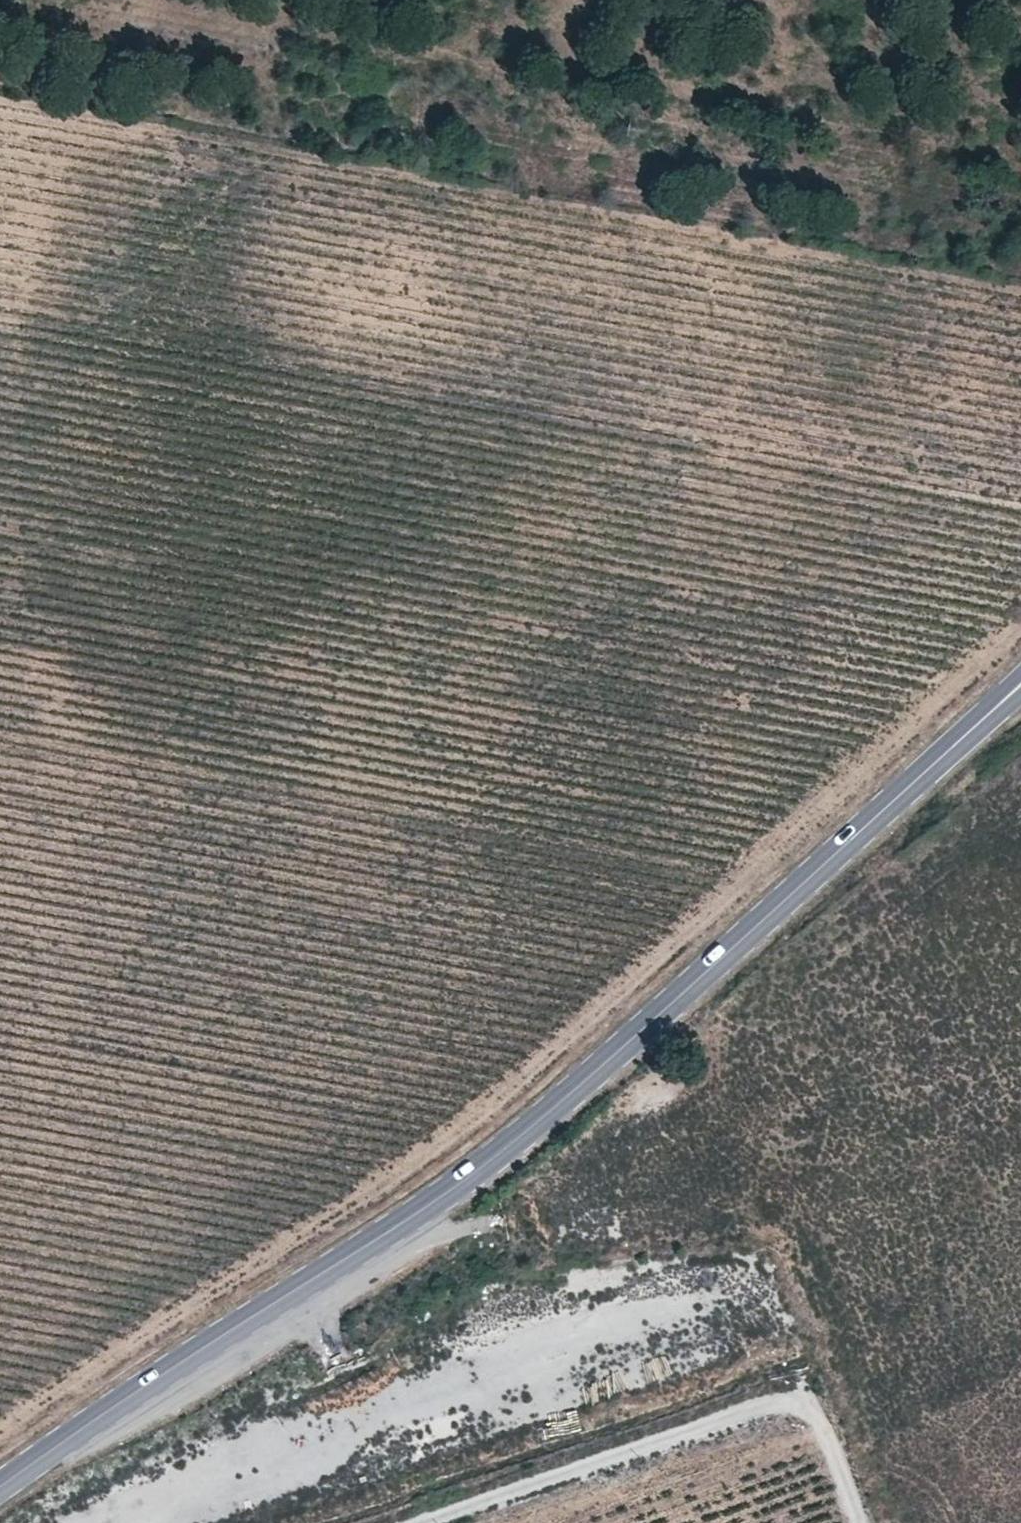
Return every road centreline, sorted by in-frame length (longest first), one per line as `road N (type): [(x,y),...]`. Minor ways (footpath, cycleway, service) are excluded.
road 1 (tertiary): [(992,708),(509,1145),(0,1486)]
road 2 (track): [(862,1522),(814,1406),(800,1398),(426,1522)]

